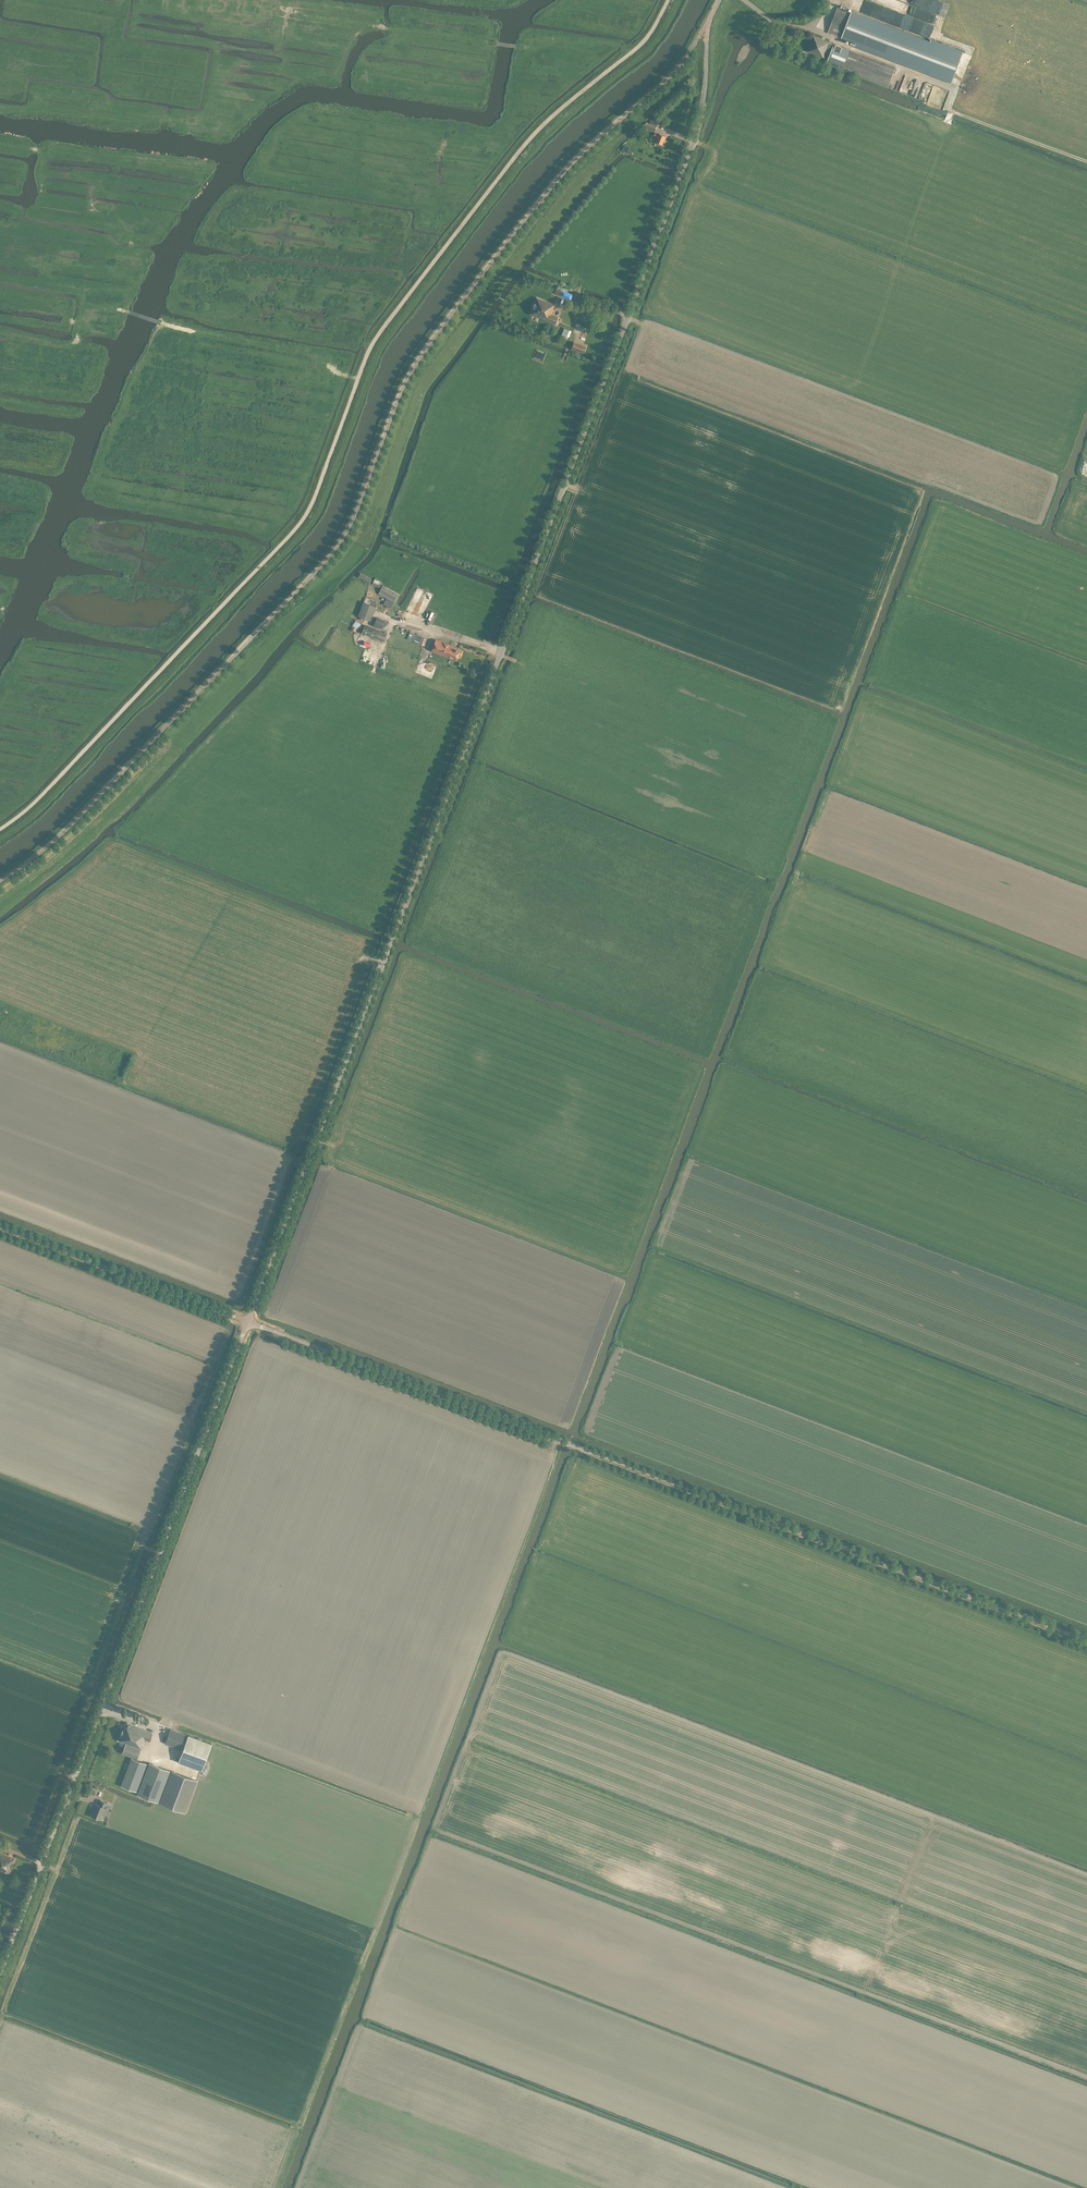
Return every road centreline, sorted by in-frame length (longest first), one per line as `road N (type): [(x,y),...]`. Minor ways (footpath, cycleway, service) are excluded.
road 1 (unclassified): [(247,1321),(697,139),(708,21)]
road 2 (unclassified): [(0,880),(77,820),(336,549),(422,355),(572,161),(683,63),(708,21)]
road 3 (track): [(0,829),(41,796),(299,524),(380,331),(516,155),(650,33),(669,0)]
road 4 (unclassified): [(1086,1641),(247,1321)]
road 5 (unclassified): [(0,1971),(247,1321)]
road 6 (unclassified): [(247,1321),(0,1226)]

